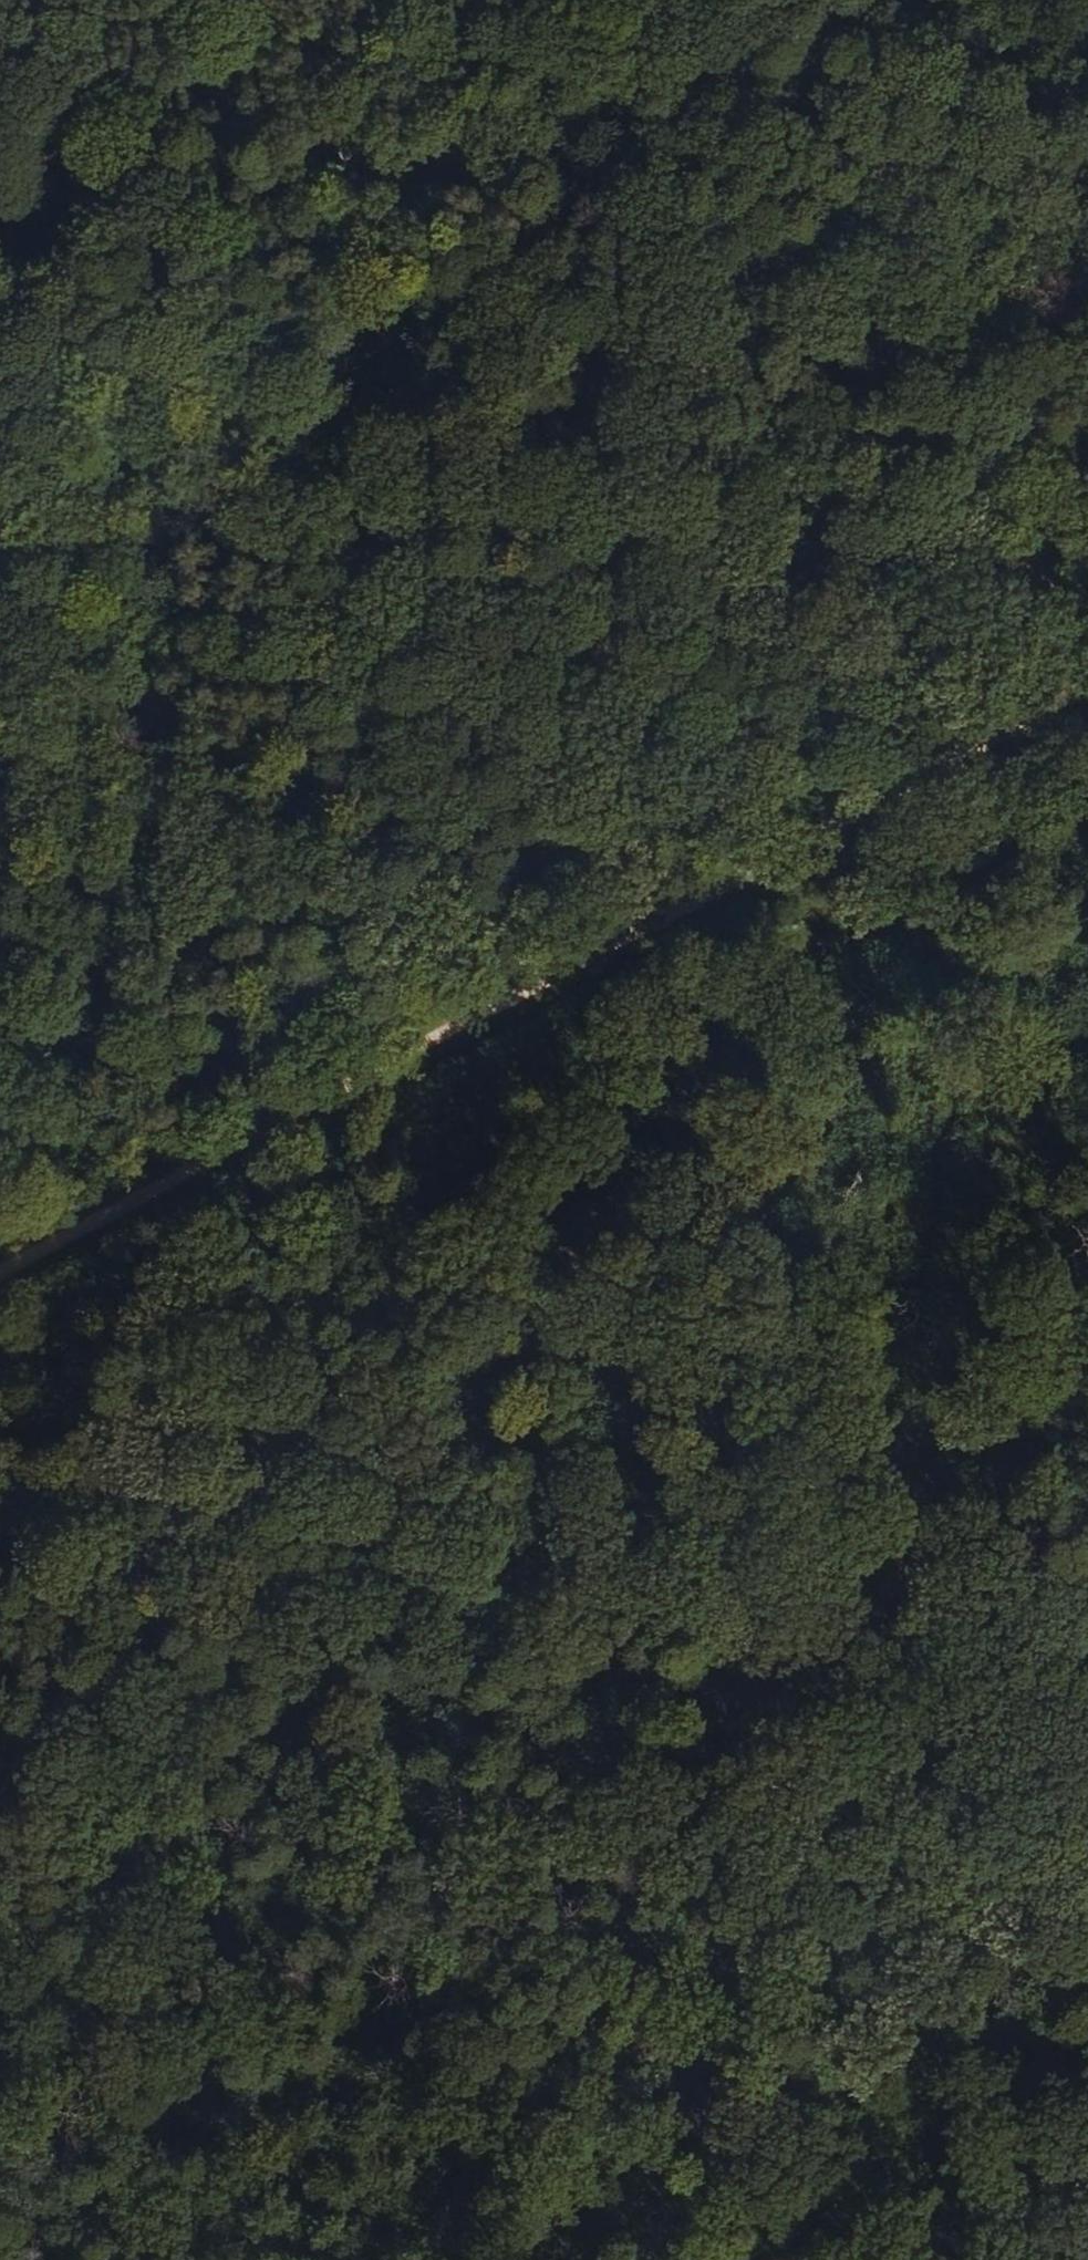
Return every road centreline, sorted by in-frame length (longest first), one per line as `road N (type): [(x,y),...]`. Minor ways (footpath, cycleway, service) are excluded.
road 1 (track): [(0,1275),(1087,693)]
road 2 (track): [(1087,135),(948,0)]

